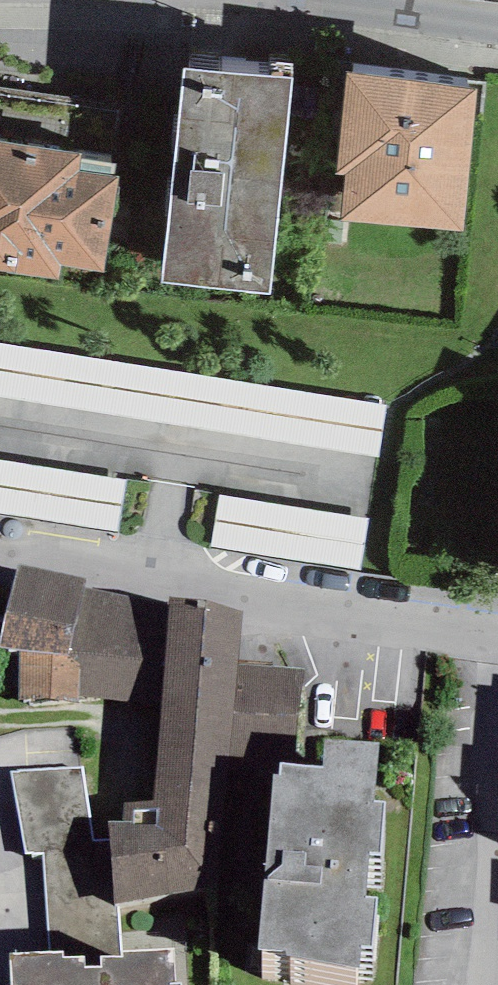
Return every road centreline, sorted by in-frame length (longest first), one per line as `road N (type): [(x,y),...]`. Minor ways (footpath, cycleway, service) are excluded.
road 1 (unclassified): [(497,636),(0,559)]
road 2 (tertiary): [(62,0),(173,4),(497,40)]

